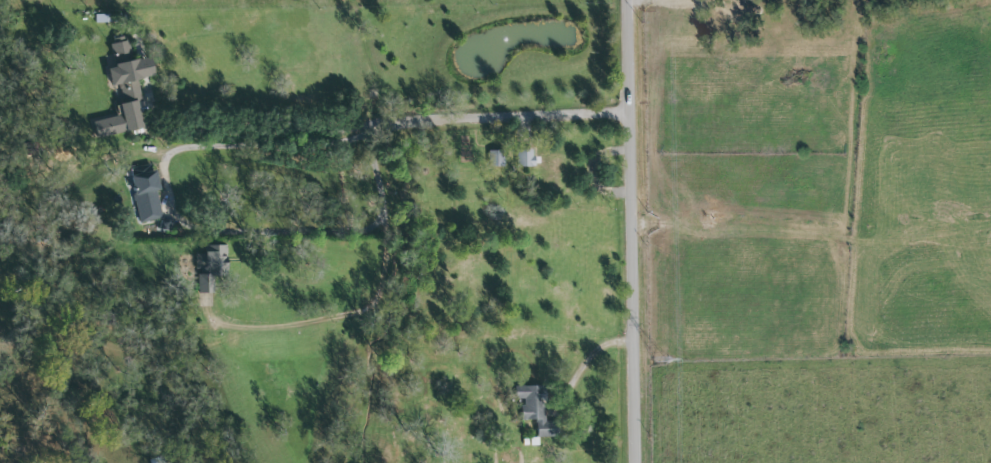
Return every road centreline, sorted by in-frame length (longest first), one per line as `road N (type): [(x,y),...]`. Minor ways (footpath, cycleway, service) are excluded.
road 1 (residential): [(634,0),(642,462)]
road 2 (residential): [(209,329),(377,315),(396,243),(371,127)]
road 3 (residential): [(371,127),(636,110)]

